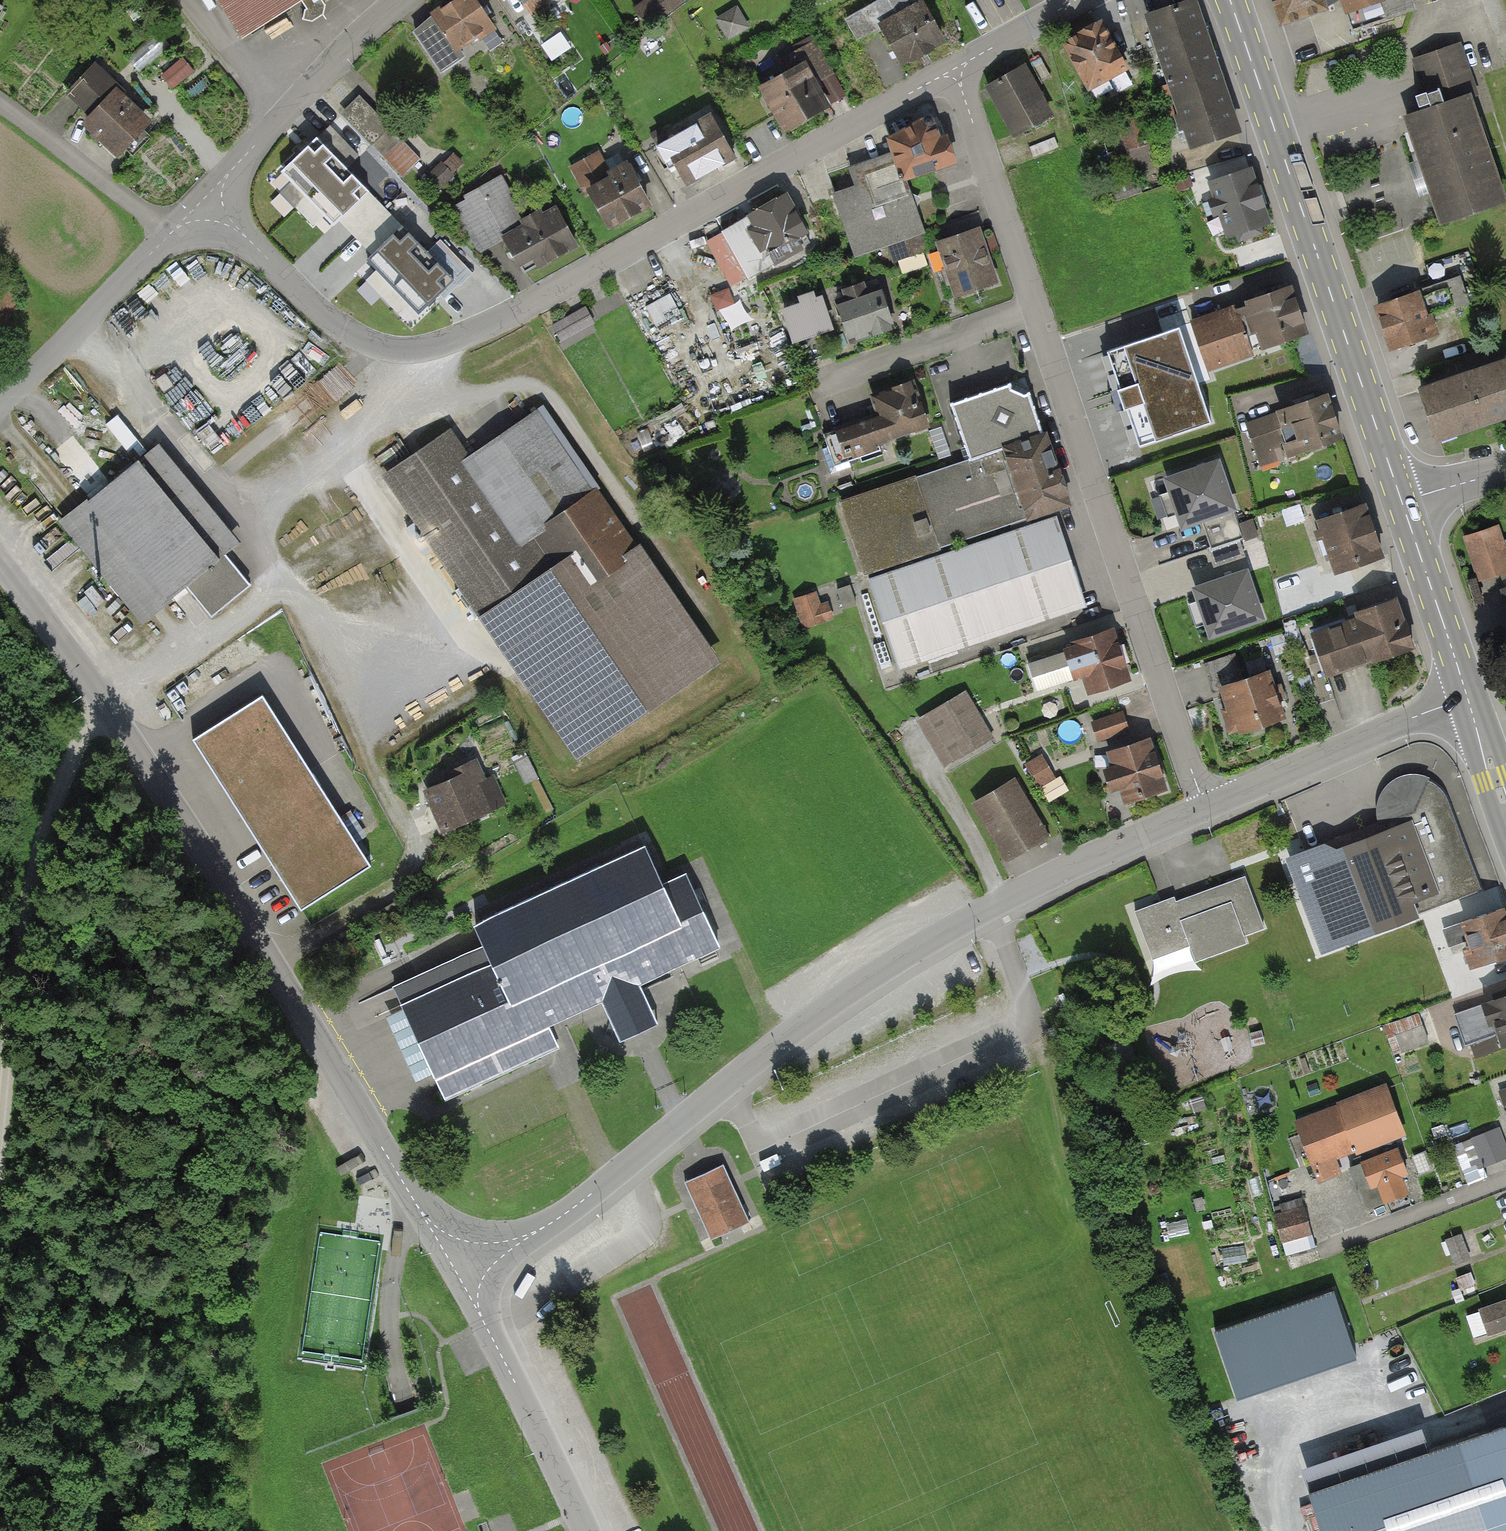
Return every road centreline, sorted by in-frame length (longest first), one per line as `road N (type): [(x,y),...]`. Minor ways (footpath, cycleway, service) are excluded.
road 1 (residential): [(1209,809),(934,937),(818,1014),(565,1213),(471,1259)]
road 2 (residential): [(956,73),(486,327),(422,350),(379,346),(339,323),(212,209)]
road 3 (residential): [(471,1259),(424,1216),(160,786),(0,564)]
road 4 (residential): [(1209,809),(956,73)]
road 5 (secondary): [(1402,502),(1230,0)]
road 6 (track): [(106,706),(94,716),(39,871),(14,992),(0,1127)]
road 7 (residential): [(584,1530),(481,1315),(471,1259)]
road 8 (residential): [(400,0),(230,171),(212,209)]
road 9 (residential): [(1468,697),(1209,809)]
road 10 (residential): [(171,233),(0,398)]
road 11 (residential): [(171,233),(0,103)]
road 12 (secondary): [(1468,697),(1402,502)]
road 13 (residential): [(956,73),(1075,0)]

